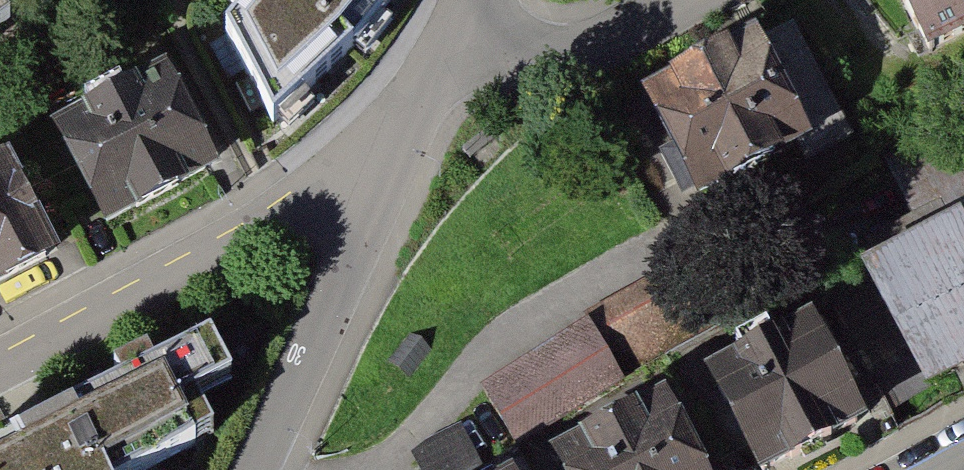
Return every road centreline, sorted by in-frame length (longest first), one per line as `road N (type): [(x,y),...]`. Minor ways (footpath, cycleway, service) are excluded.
road 1 (residential): [(0,377),(280,223),(383,196)]
road 2 (residential): [(253,469),(383,196)]
road 3 (residential): [(687,0),(574,54),(509,56),(457,39)]
road 4 (residential): [(383,196),(457,39)]

